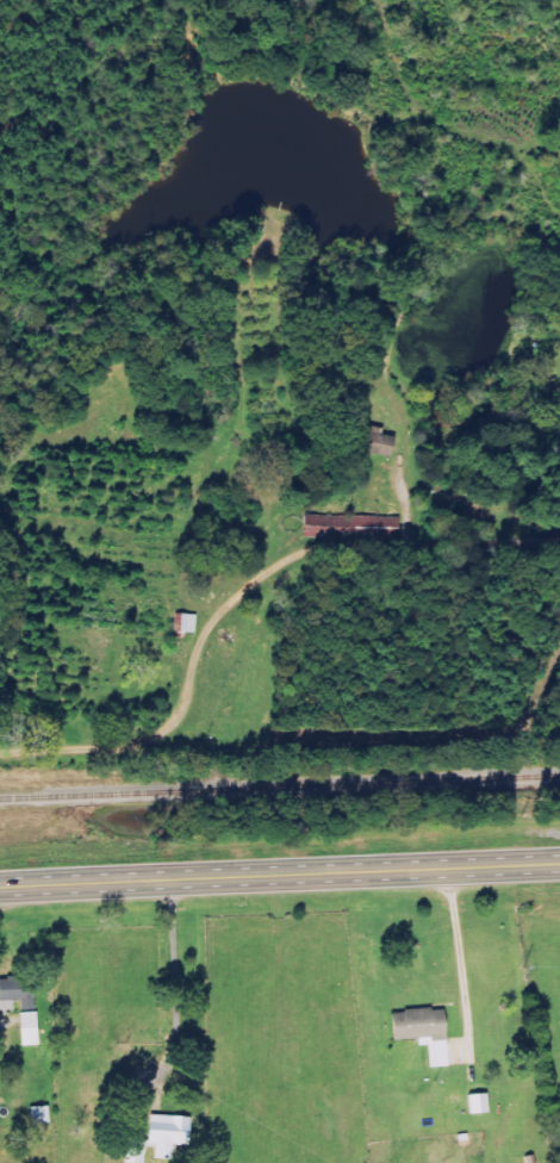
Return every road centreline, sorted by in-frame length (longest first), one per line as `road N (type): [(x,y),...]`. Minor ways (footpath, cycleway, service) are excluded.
road 1 (trunk): [(559,864),(0,888)]

